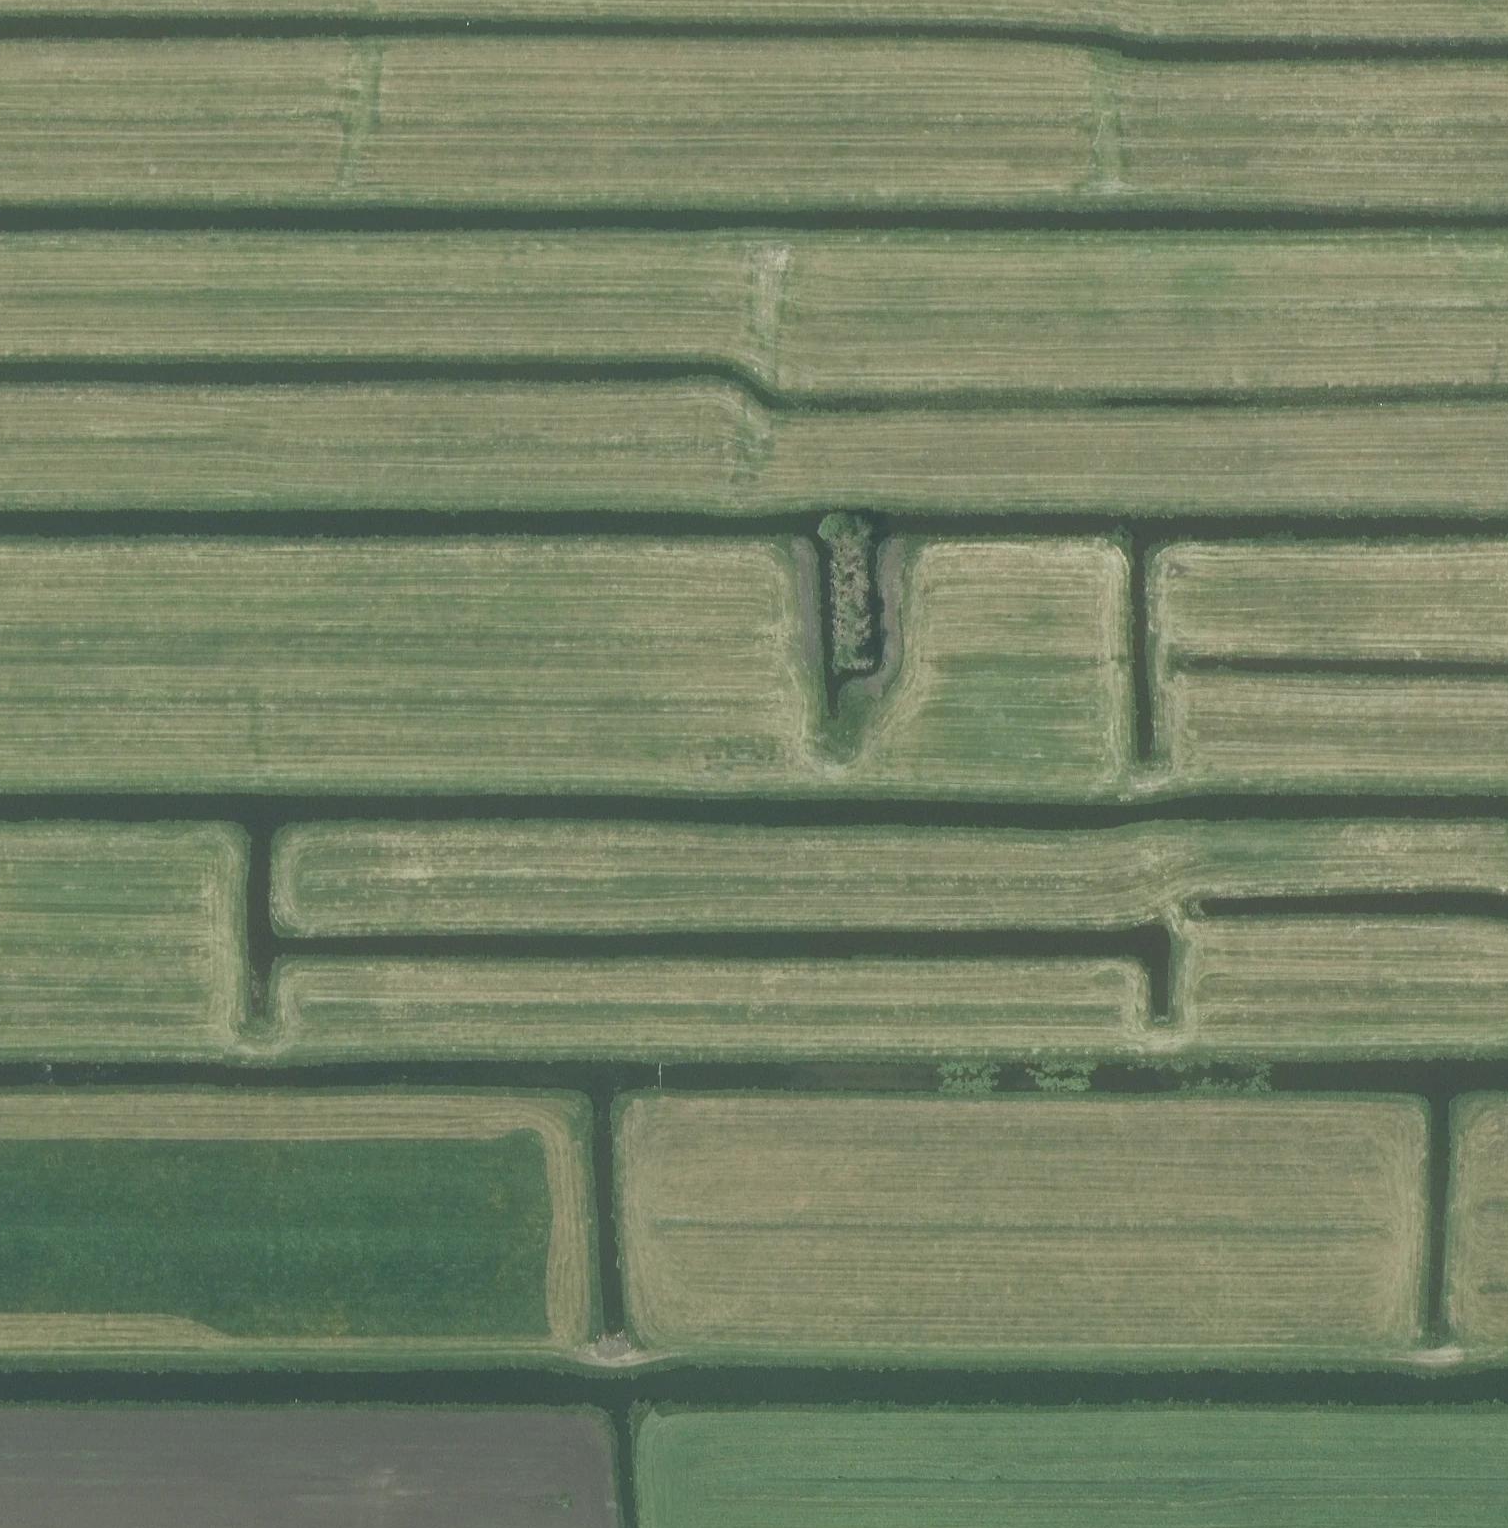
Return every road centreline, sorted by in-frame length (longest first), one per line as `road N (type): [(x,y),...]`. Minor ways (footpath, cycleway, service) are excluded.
road 1 (track): [(1507,780),(1205,778),(1156,790),(1084,791),(260,782)]

